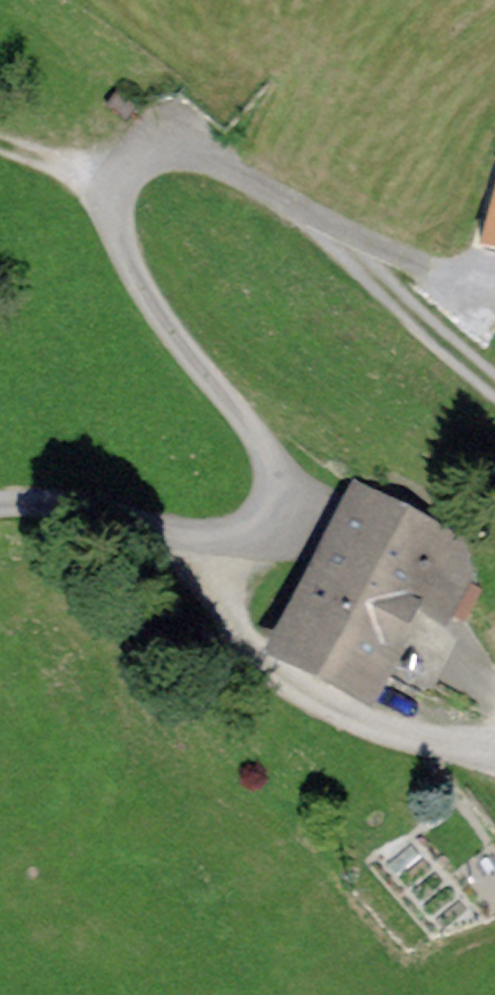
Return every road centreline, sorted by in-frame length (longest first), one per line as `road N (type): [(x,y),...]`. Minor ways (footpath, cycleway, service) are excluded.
road 1 (residential): [(209,540),(260,526),(273,481),(259,441),(155,308),(123,247),(114,201),(124,176),(144,159),(185,152),(208,158),(295,205),(483,376)]
road 2 (residential): [(494,760),(366,723),(285,686),(231,622),(209,540)]
road 3 (residential): [(0,504),(108,517),(209,540)]
road 4 (track): [(0,144),(118,189)]

